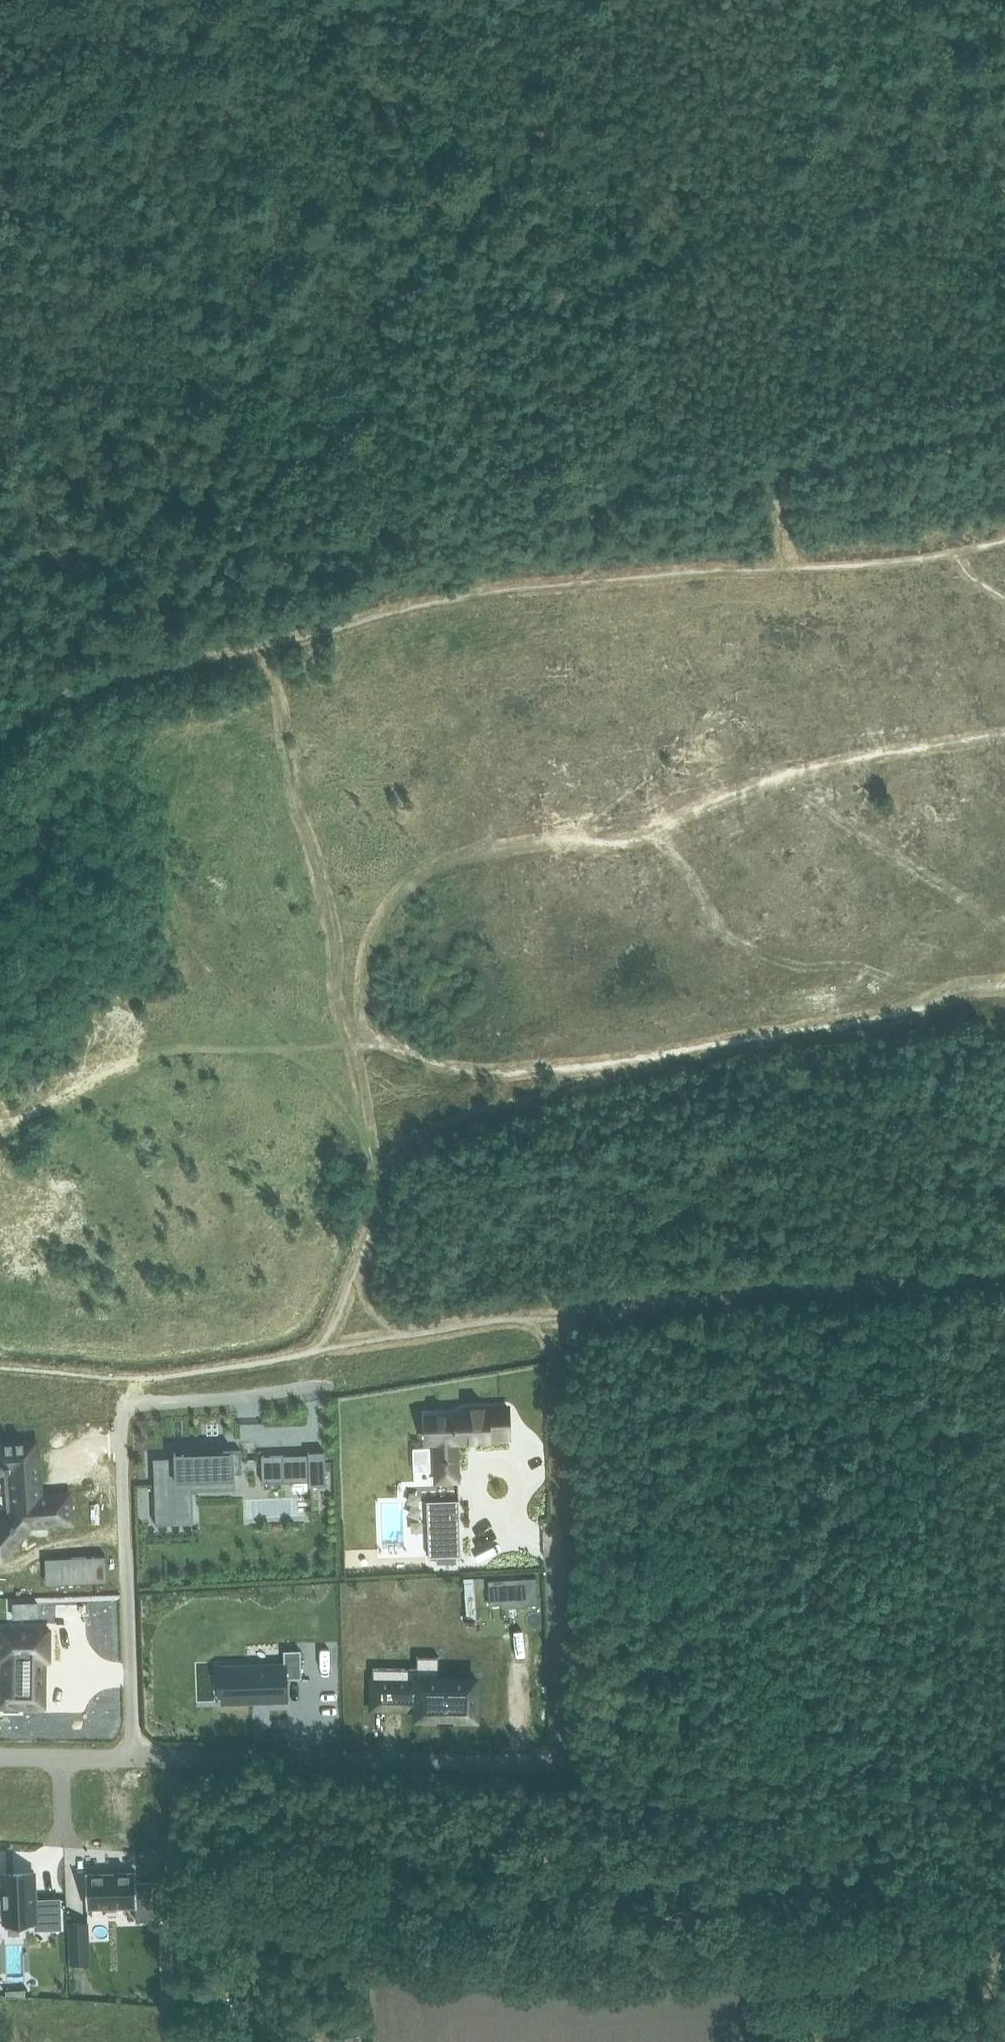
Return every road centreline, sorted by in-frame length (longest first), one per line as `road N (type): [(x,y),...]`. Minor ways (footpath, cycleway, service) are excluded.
road 1 (track): [(361,1356),(352,1319),(378,1213),(380,1165),(356,1045),(360,985),(381,924),(420,874),(473,854),(556,841),(636,844),(663,835),(709,800),(812,768),(1004,737)]
road 2 (residential): [(561,1320),(565,1760),(134,1759)]
road 3 (residential): [(118,1386),(176,1388),(561,1320)]
road 4 (unclassified): [(1004,1273),(561,1320)]
road 5 (residential): [(118,1386),(134,1759)]
road 6 (track): [(623,1066),(573,1092),(472,1120),(380,1165)]
road 7 (residential): [(134,1759),(0,1758)]

